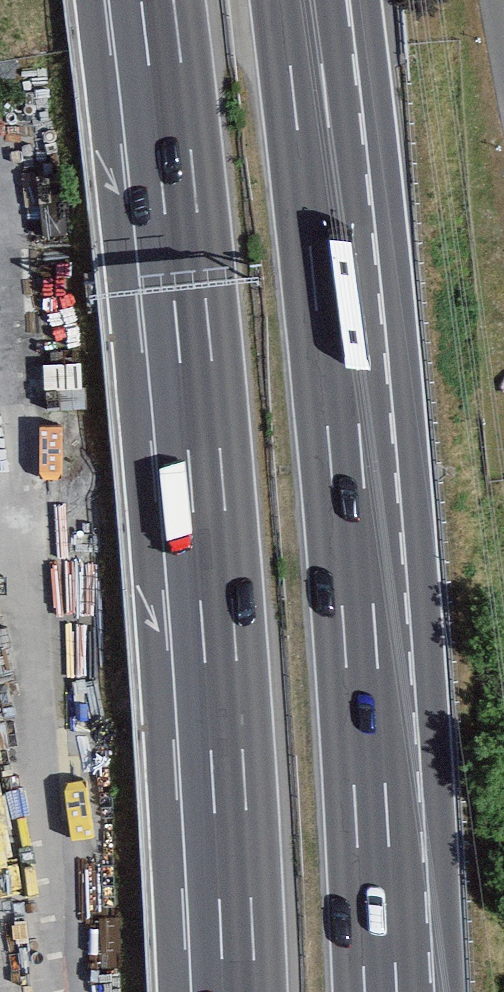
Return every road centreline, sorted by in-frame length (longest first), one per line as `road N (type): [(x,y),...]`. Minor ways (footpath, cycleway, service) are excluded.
road 1 (motorway): [(383,991),(348,477),(298,0)]
road 2 (motorway): [(156,0),(208,490),(239,991)]

